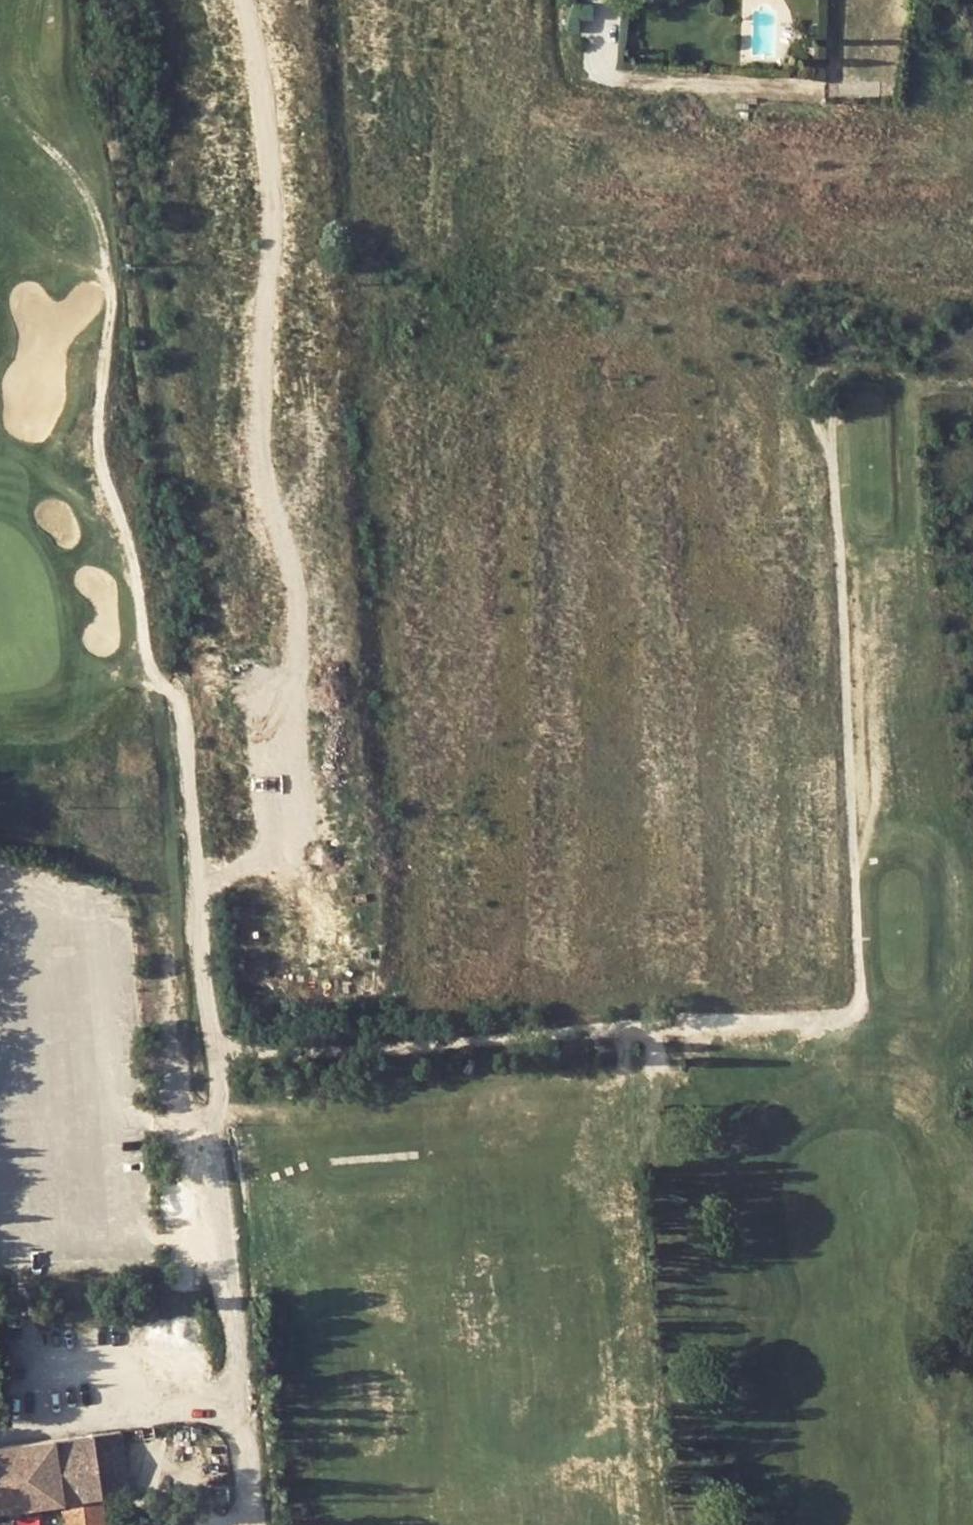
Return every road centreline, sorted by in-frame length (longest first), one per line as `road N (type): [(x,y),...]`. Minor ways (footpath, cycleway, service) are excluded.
road 1 (track): [(244,0),(271,214),(256,435),(261,491),(289,555),(298,616),(289,814),(262,864),(202,875)]

